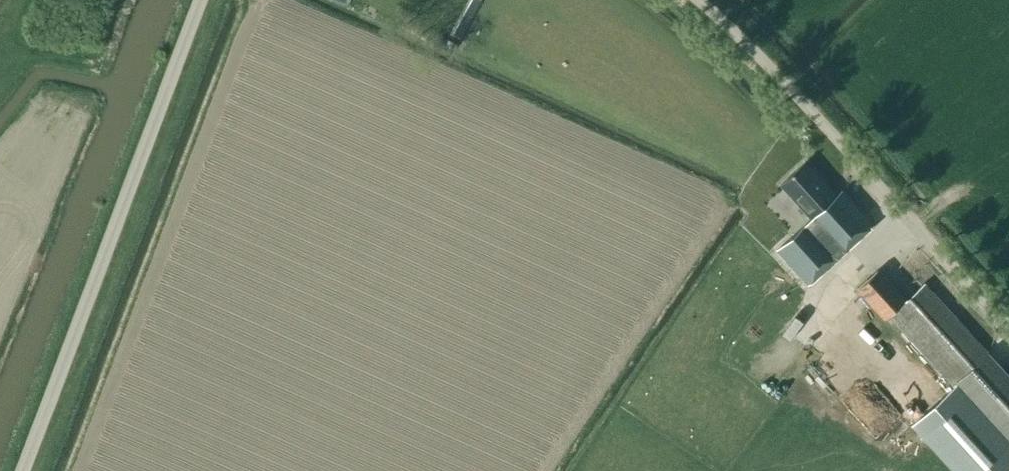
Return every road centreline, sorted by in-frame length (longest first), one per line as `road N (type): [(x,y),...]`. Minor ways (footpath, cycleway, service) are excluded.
road 1 (unclassified): [(22,470),(201,0)]
road 2 (unclassified): [(1008,326),(698,0)]

